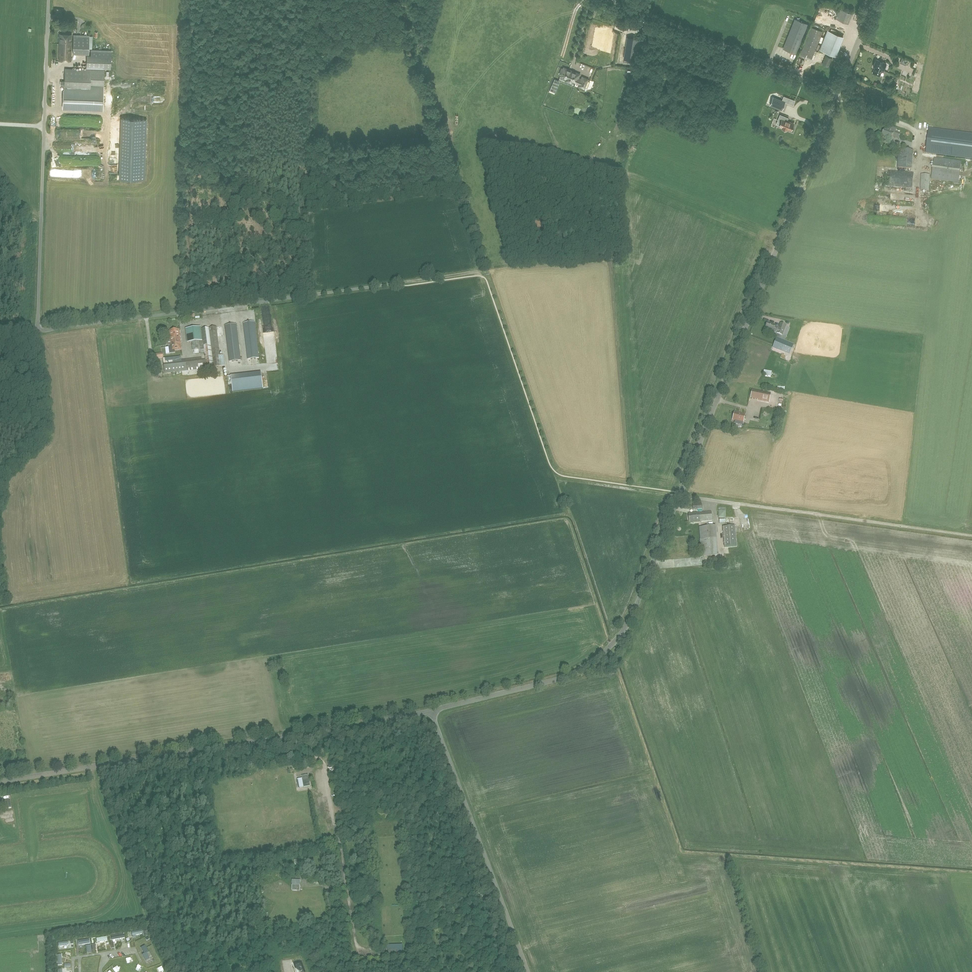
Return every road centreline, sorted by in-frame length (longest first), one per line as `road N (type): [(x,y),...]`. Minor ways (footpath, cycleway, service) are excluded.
road 1 (unclassified): [(432,710),(571,674),(624,630),(838,92)]
road 2 (unclassified): [(0,781),(432,710)]
road 3 (track): [(971,536),(556,479)]
road 4 (unclassified): [(38,331),(399,283)]
road 5 (unclassified): [(38,331),(48,0)]
road 6 (track): [(304,0),(304,296)]
road 7 (track): [(379,949),(355,941),(324,763),(262,755),(252,741)]
road 8 (unclassified): [(528,971),(432,710)]
road 9 (unclassified): [(838,92),(608,0)]

